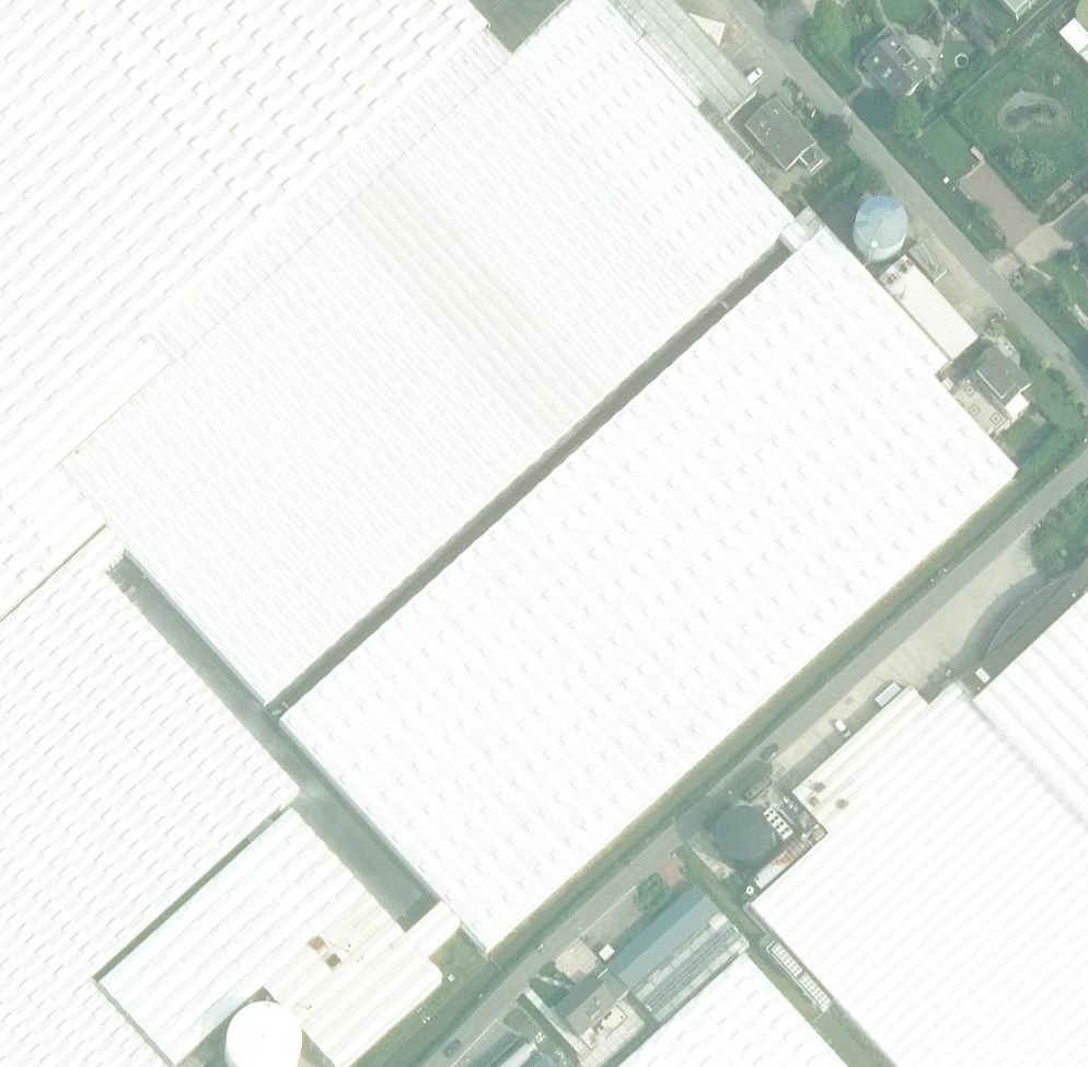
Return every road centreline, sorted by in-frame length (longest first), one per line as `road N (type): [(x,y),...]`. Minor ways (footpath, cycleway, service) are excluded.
road 1 (unclassified): [(438,1066),(559,940),(1087,463)]

